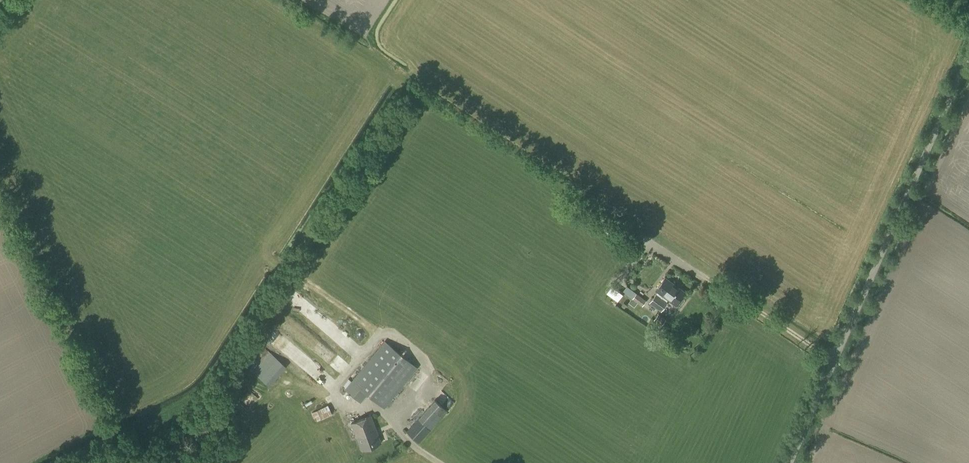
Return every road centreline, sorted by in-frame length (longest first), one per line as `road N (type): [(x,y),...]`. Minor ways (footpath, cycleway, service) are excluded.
road 1 (unclassified): [(831,356),(968,58)]
road 2 (residential): [(831,356),(646,237)]

